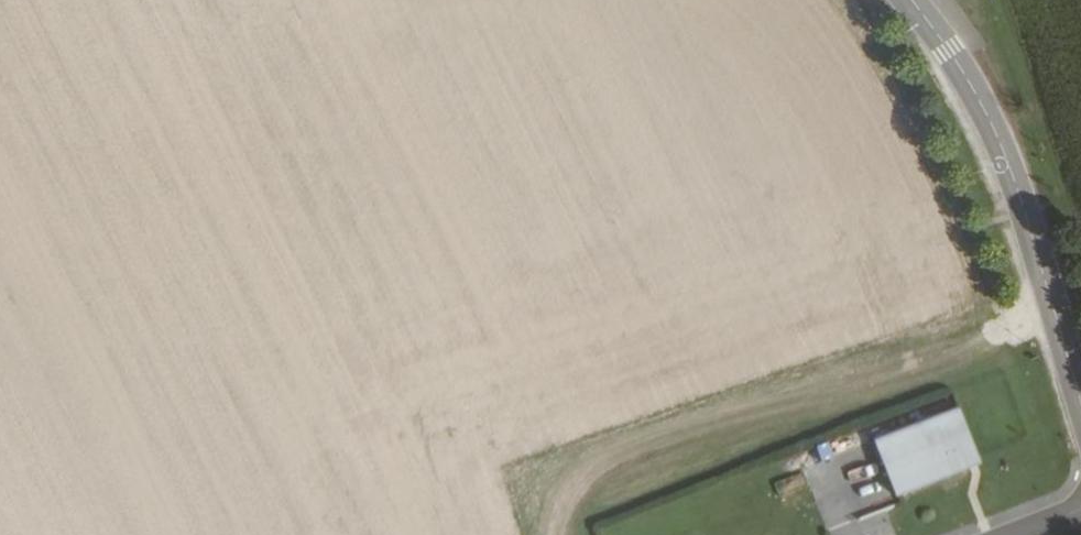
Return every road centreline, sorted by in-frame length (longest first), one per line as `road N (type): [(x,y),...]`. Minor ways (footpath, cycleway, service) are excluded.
road 1 (tertiary): [(923,15),(975,92),(1015,180),(1080,402)]

